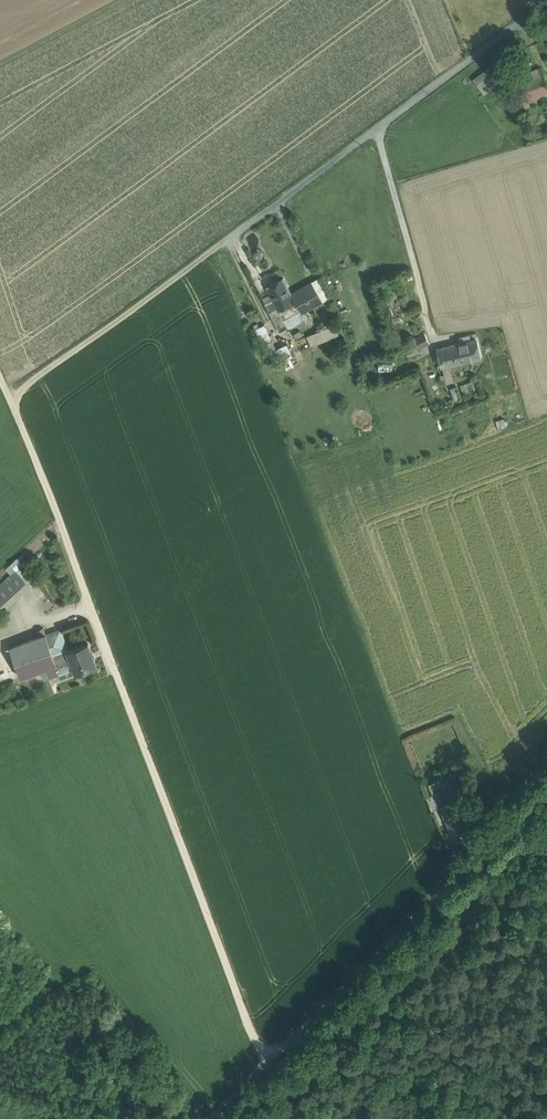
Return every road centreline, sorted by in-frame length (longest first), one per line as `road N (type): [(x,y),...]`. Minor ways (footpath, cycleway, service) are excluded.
road 1 (track): [(0,365),(252,1033),(271,1057)]
road 2 (unclassified): [(546,786),(209,1118)]
road 3 (residential): [(546,1),(212,250)]
road 4 (track): [(212,250),(37,377),(14,403)]
road 5 (track): [(377,130),(432,339)]

